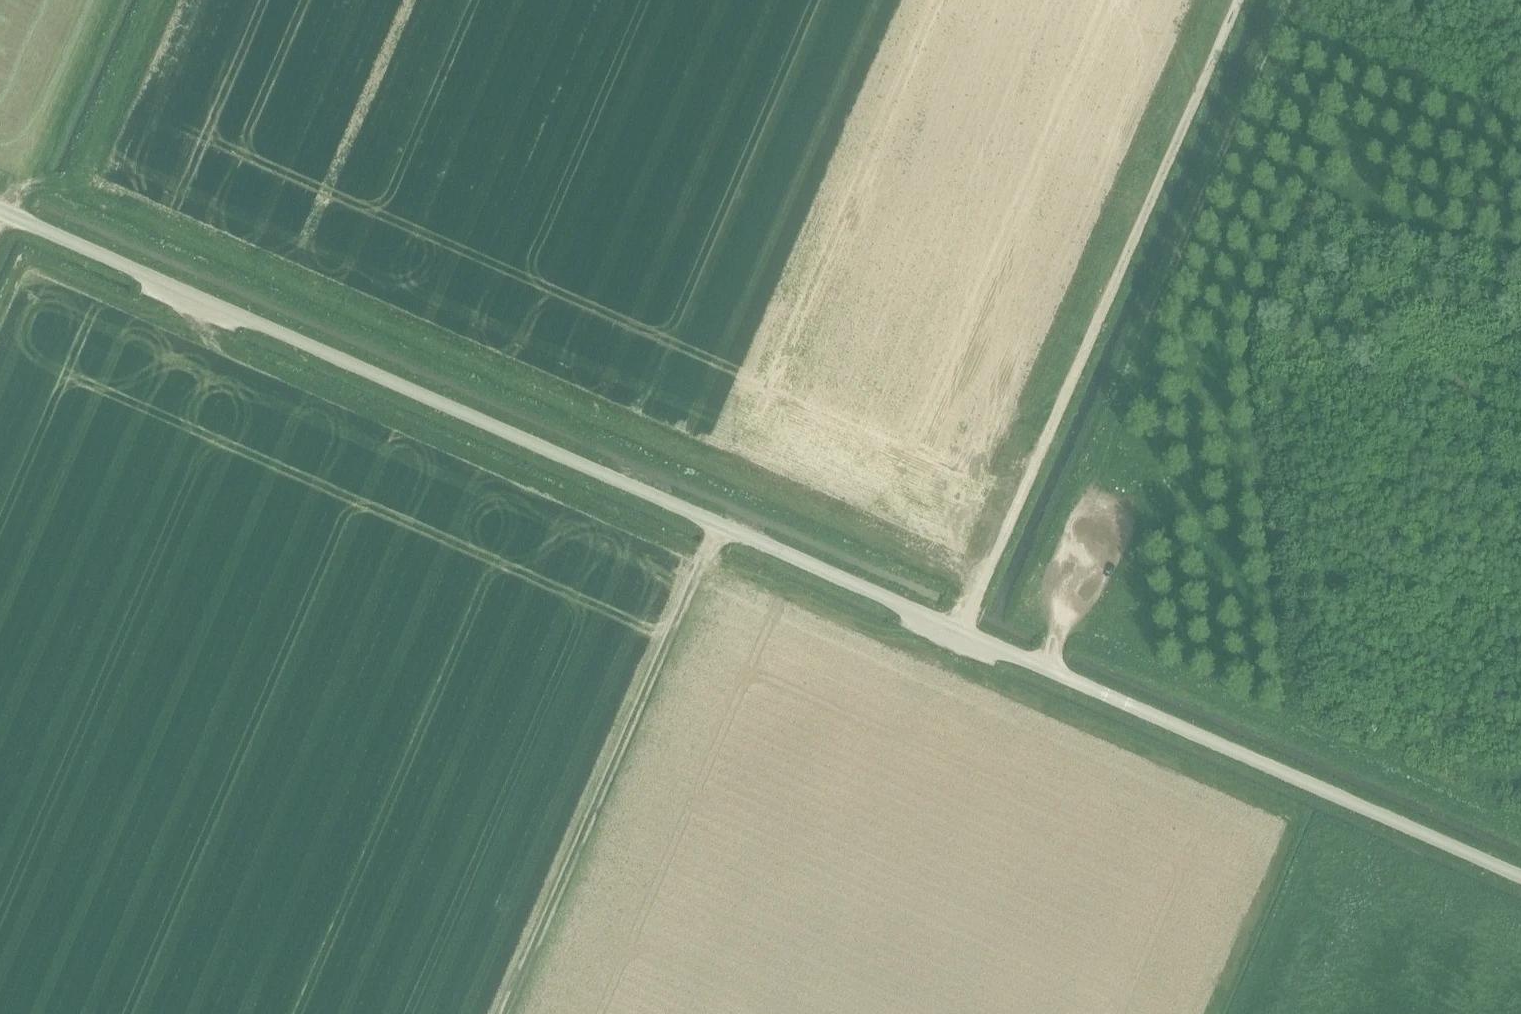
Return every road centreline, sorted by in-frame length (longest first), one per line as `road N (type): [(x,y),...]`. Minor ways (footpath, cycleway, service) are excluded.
road 1 (unclassified): [(1520,880),(0,205)]
road 2 (track): [(962,637),(1240,0)]

